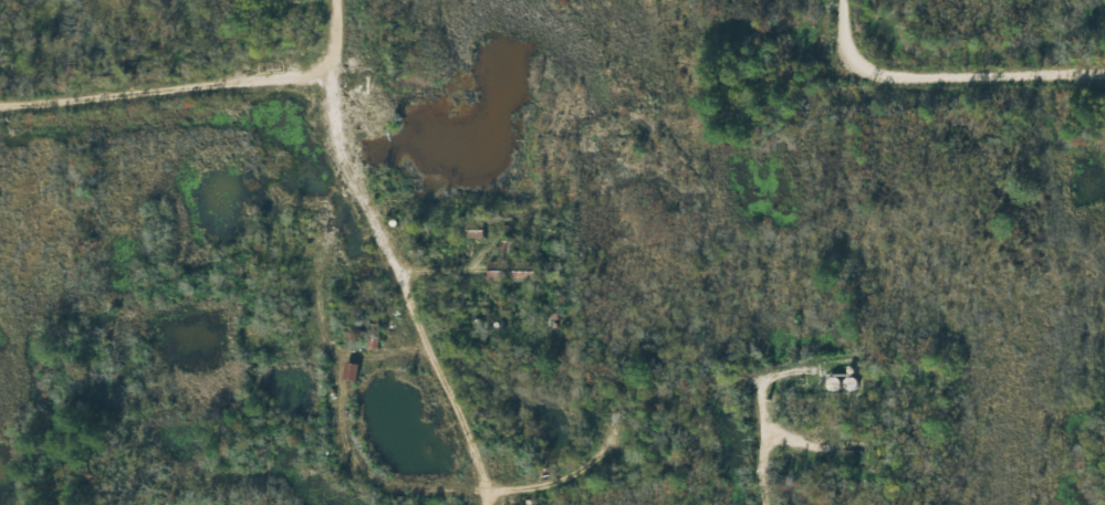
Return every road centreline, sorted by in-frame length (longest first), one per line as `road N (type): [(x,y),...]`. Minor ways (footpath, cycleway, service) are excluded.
road 1 (residential): [(482,504),(466,359),(314,71),(0,85)]
road 2 (residential): [(1104,44),(830,32),(829,0)]
road 3 (residential): [(758,504),(749,381),(786,344)]

